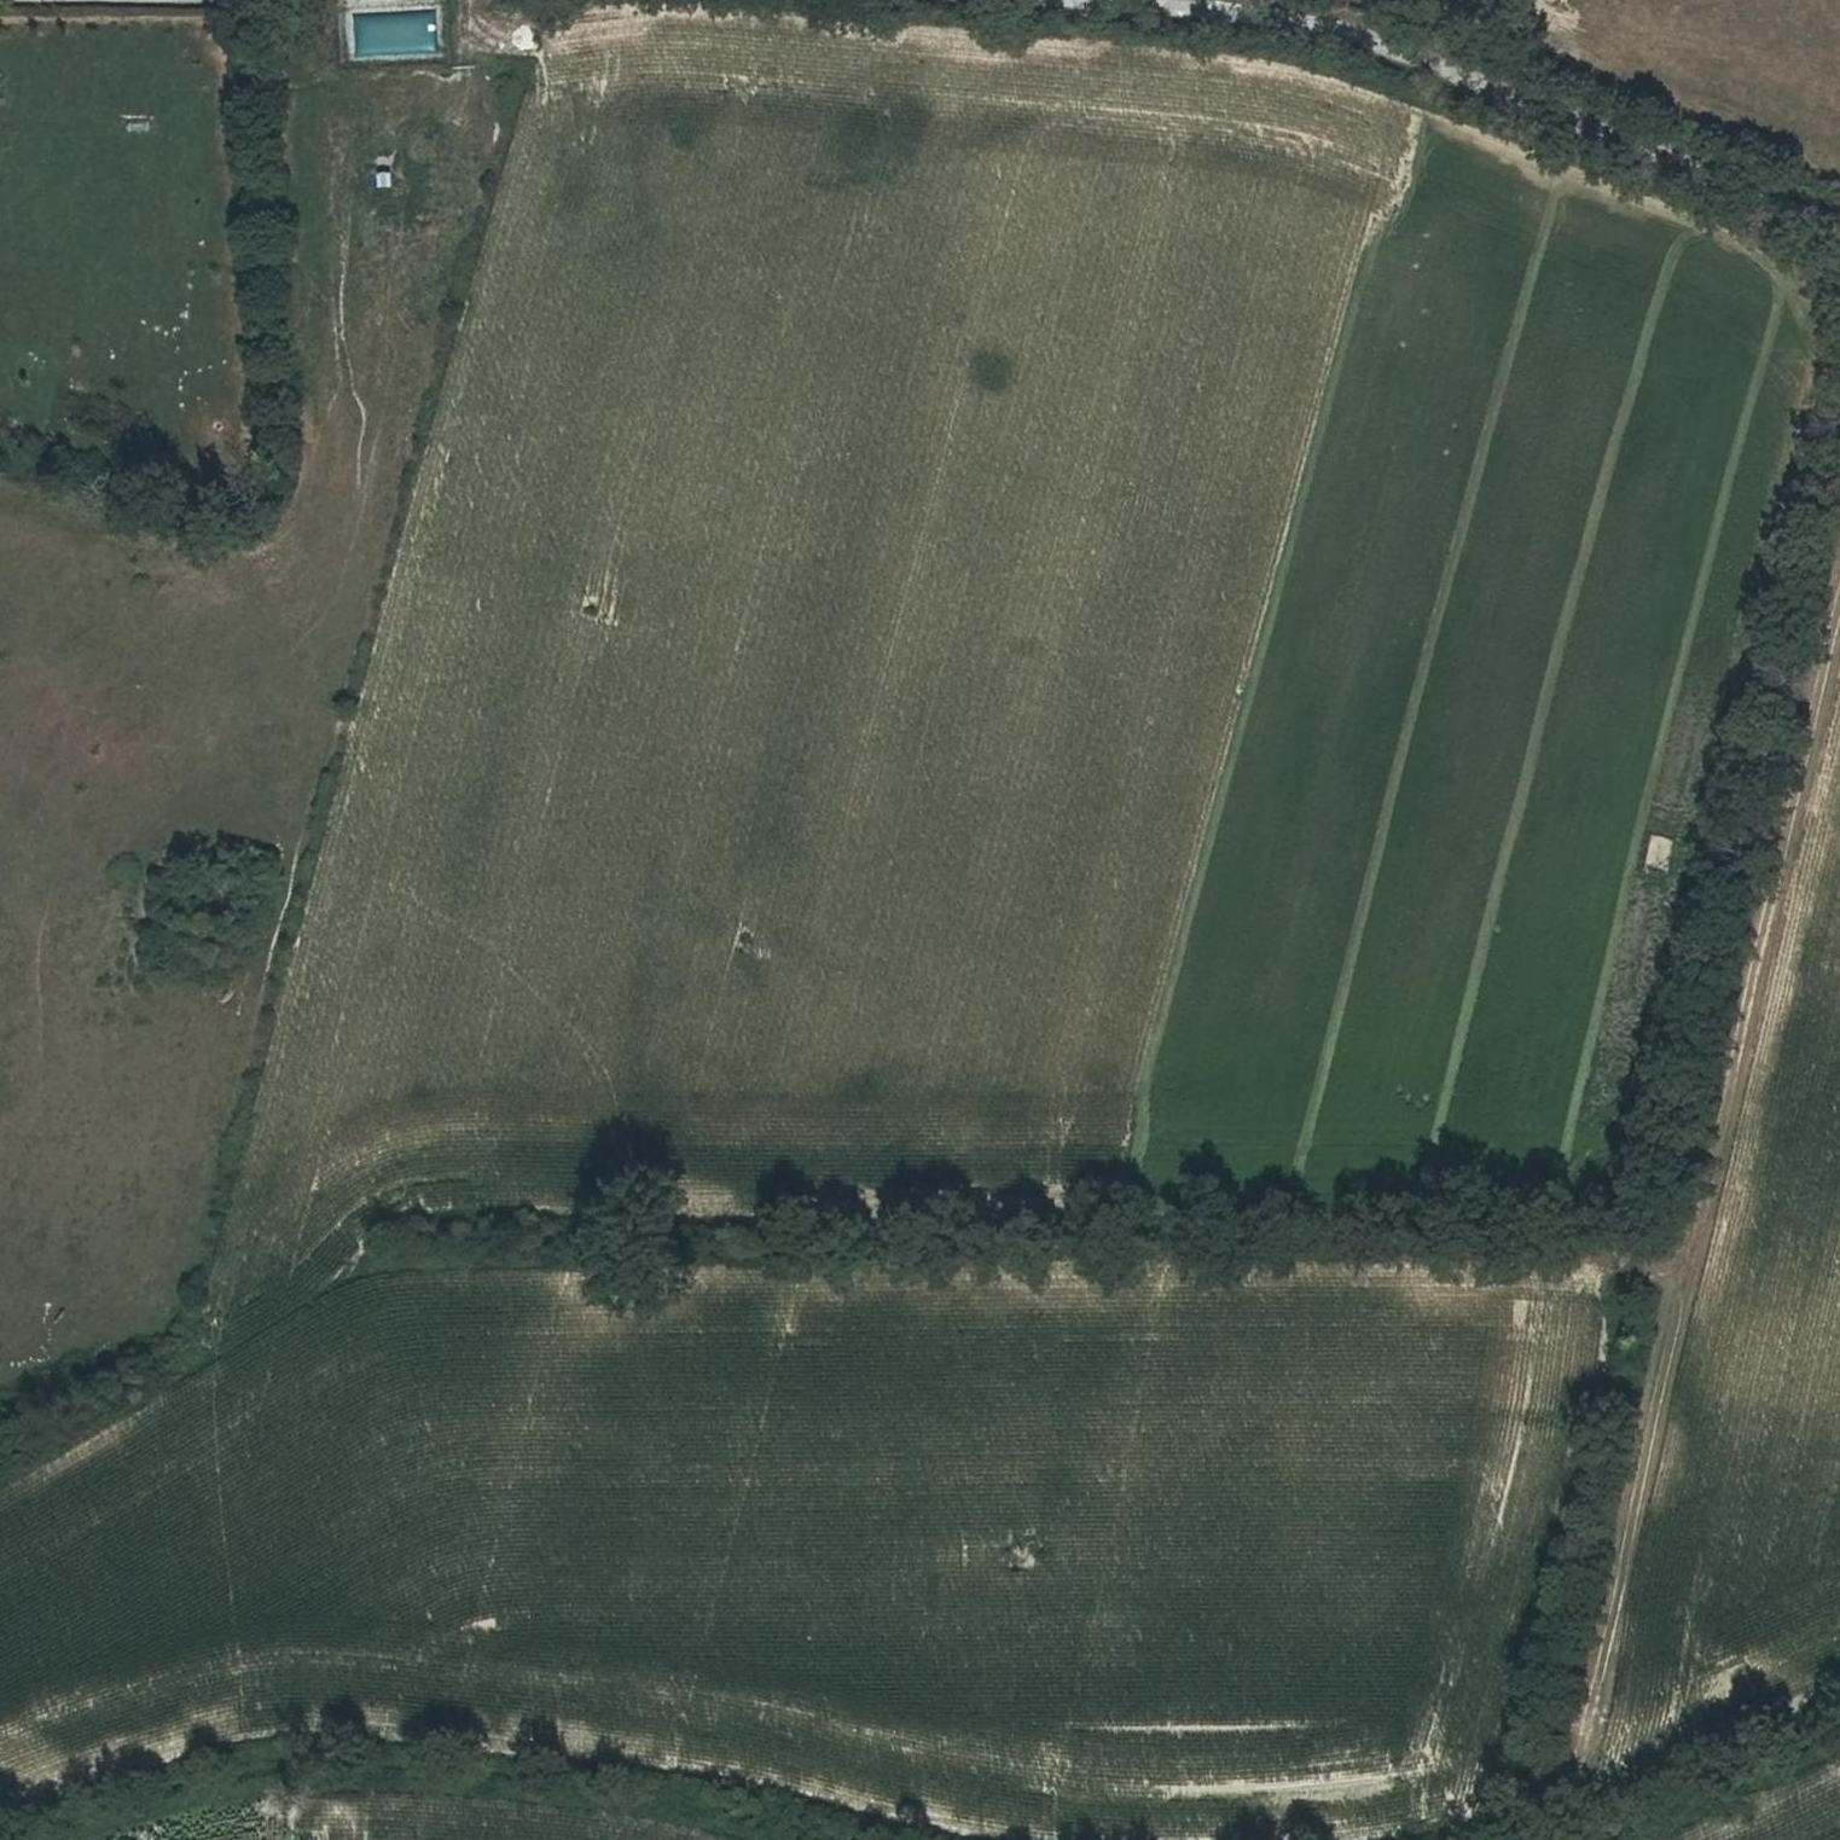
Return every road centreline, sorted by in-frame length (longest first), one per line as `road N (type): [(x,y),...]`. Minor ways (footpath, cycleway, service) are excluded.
road 1 (unclassified): [(1054,0),(1300,19),(1839,228)]

